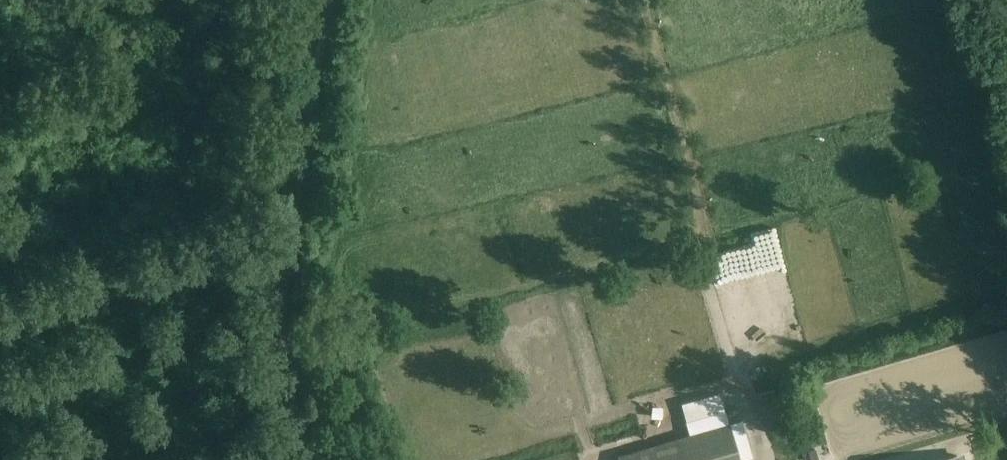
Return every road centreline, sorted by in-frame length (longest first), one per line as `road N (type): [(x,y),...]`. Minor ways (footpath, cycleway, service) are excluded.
road 1 (track): [(330,0),(279,292),(302,459)]
road 2 (track): [(686,145),(708,281),(762,459)]

